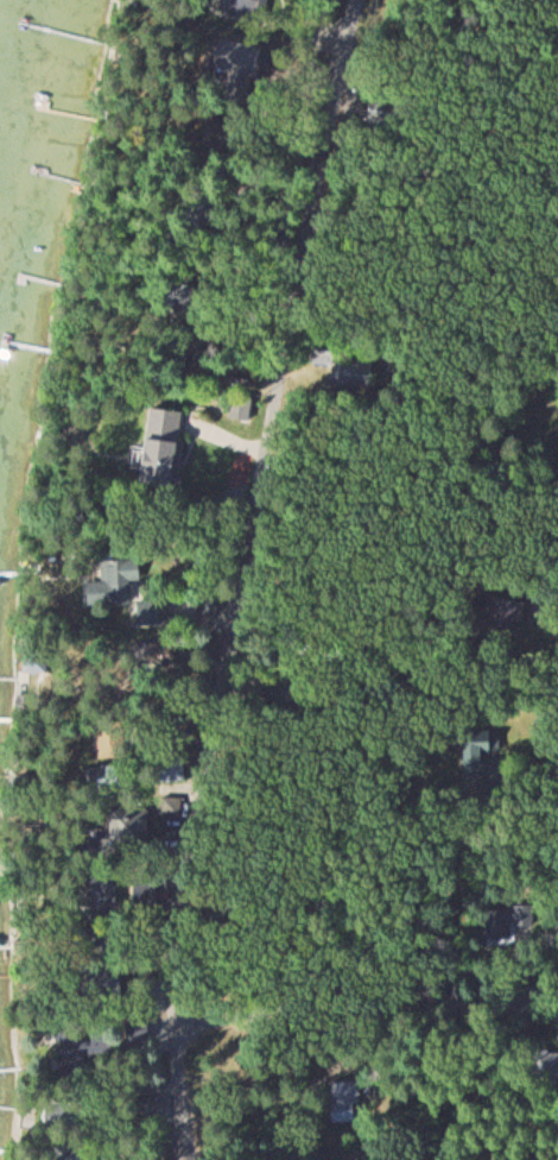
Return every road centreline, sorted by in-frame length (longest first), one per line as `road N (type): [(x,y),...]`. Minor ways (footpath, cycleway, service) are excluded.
road 1 (residential): [(190,1159),(165,1023),(179,878),(362,0)]
road 2 (residential): [(557,1003),(165,1023)]

